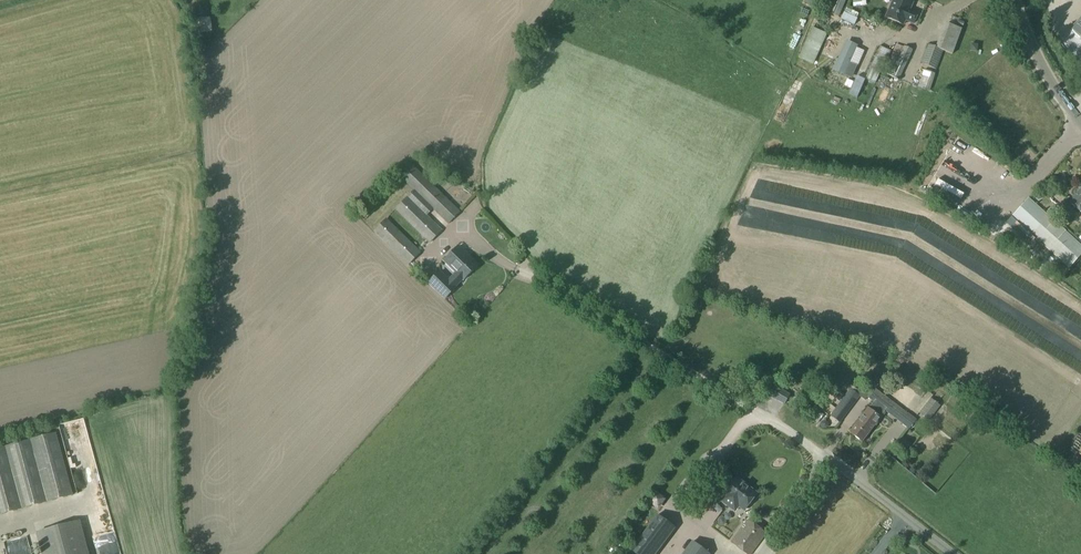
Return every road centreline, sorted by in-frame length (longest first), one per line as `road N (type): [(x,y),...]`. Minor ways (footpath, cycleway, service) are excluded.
road 1 (unclassified): [(954,553),(829,459)]
road 2 (unclassified): [(1080,122),(1040,67),(1015,0)]

